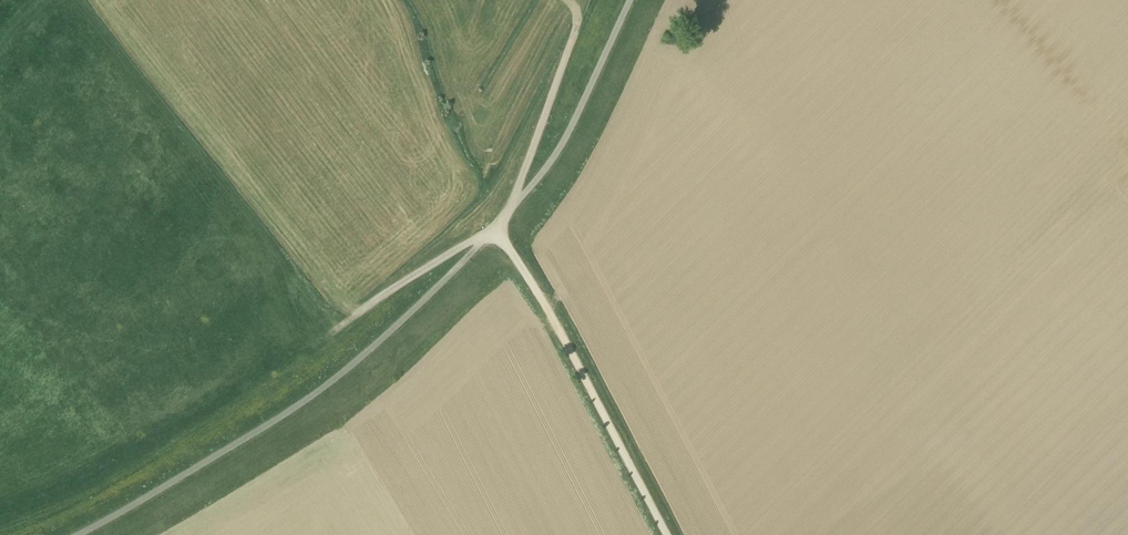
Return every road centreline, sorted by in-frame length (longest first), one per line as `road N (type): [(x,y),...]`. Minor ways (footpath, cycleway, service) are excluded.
road 1 (unclassified): [(666,534),(496,230)]
road 2 (track): [(998,0),(1127,147)]
road 3 (track): [(340,321),(496,230)]

